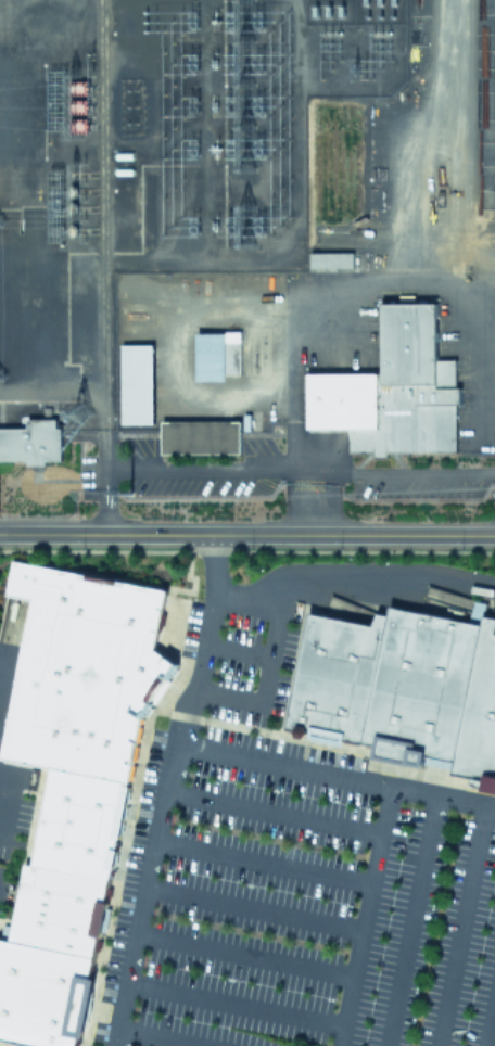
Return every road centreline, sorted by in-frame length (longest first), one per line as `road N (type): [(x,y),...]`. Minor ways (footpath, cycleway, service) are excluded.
road 1 (tertiary): [(0,535),(494,536)]

